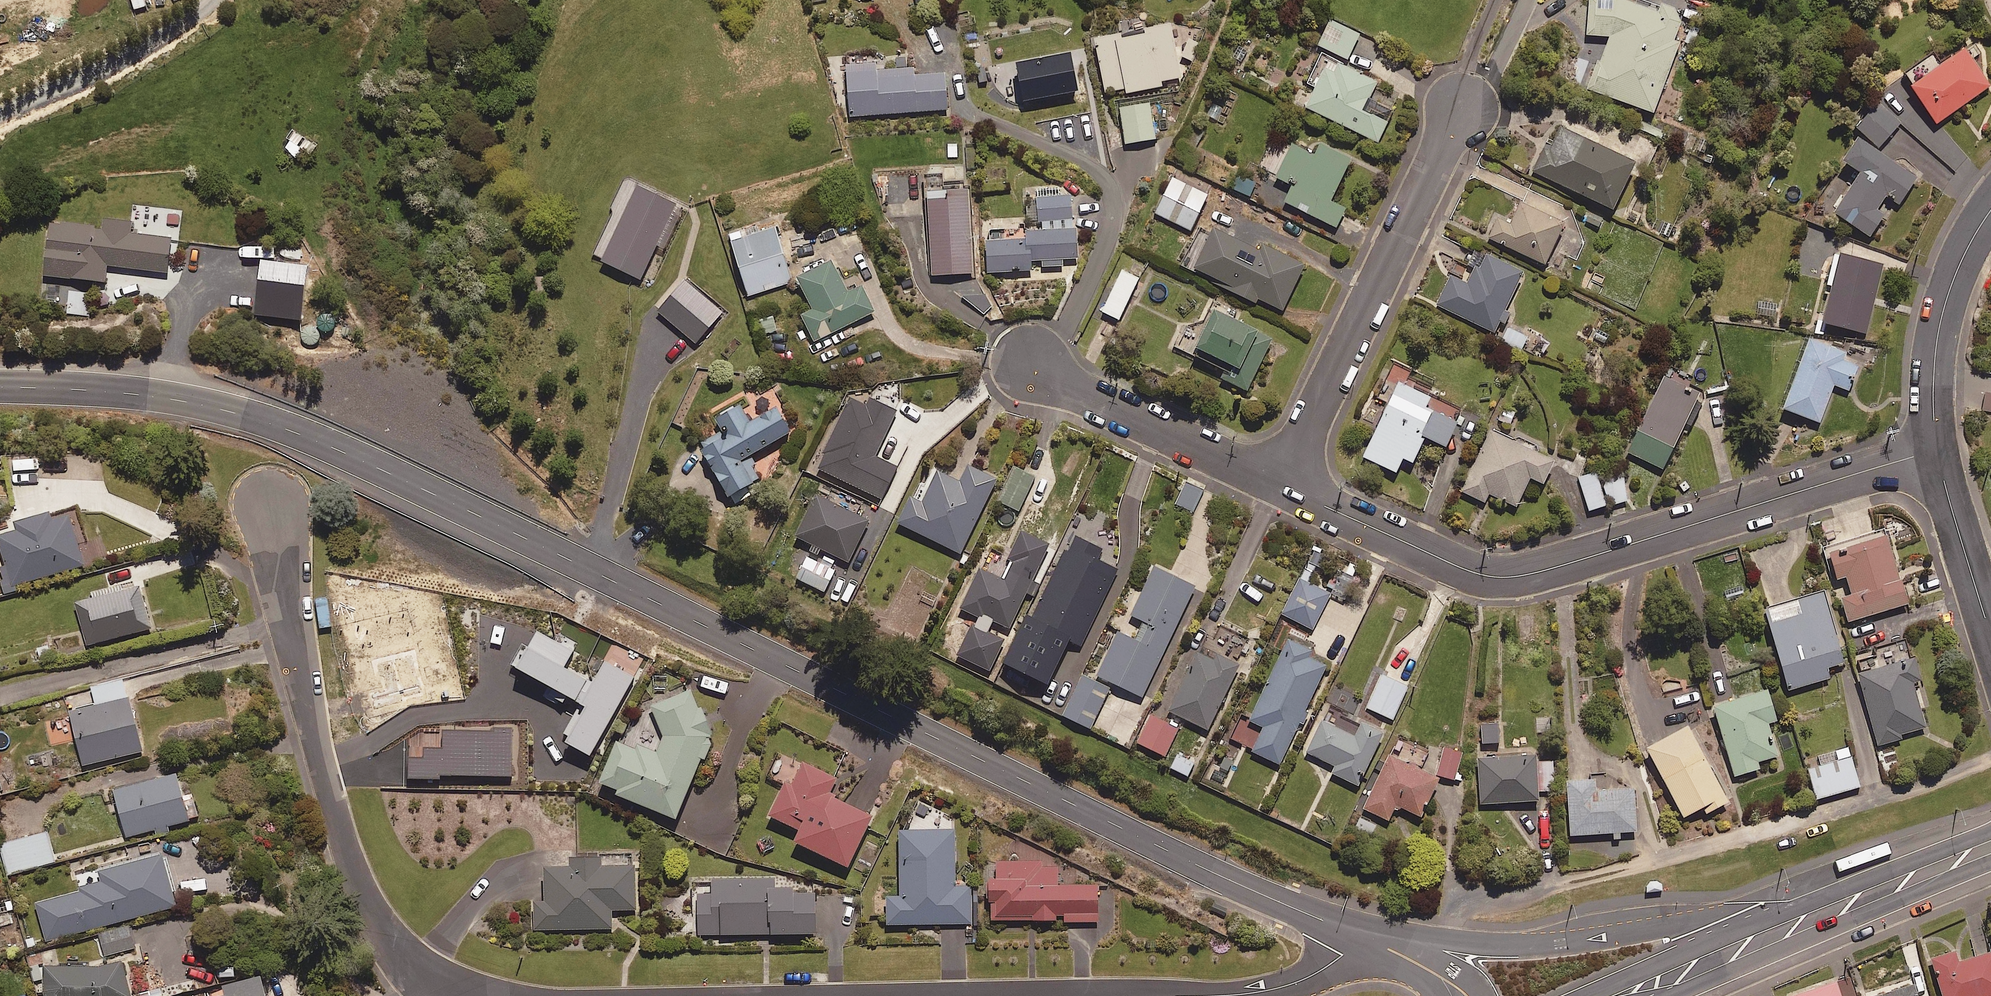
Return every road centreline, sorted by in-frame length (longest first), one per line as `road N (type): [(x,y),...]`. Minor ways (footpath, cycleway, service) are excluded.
road 1 (secondary): [(0,387),(172,399),(330,446),(1358,936)]
road 2 (residential): [(1936,451),(1515,578),(1456,566),(1281,486)]
road 3 (residential): [(268,495),(297,656),(362,897),(409,959),(473,995)]
road 4 (secondary): [(1358,936),(1531,945),(1714,923),(1781,932)]
road 5 (residential): [(1460,112),(1281,486)]
road 6 (residential): [(1281,486),(1036,369)]
road 7 (residential): [(1990,209),(1962,257),(1939,328),(1936,451)]
road 8 (track): [(209,0),(0,111)]
road 9 (secondary): [(1781,932),(1990,847)]
road 10 (residential): [(1936,451),(1990,635)]
road 11 (secondary): [(1615,995),(1781,932)]
road 12 (residential): [(1230,995),(1312,974),(1358,936)]
road 13 (secondary): [(1358,936),(1466,995)]

